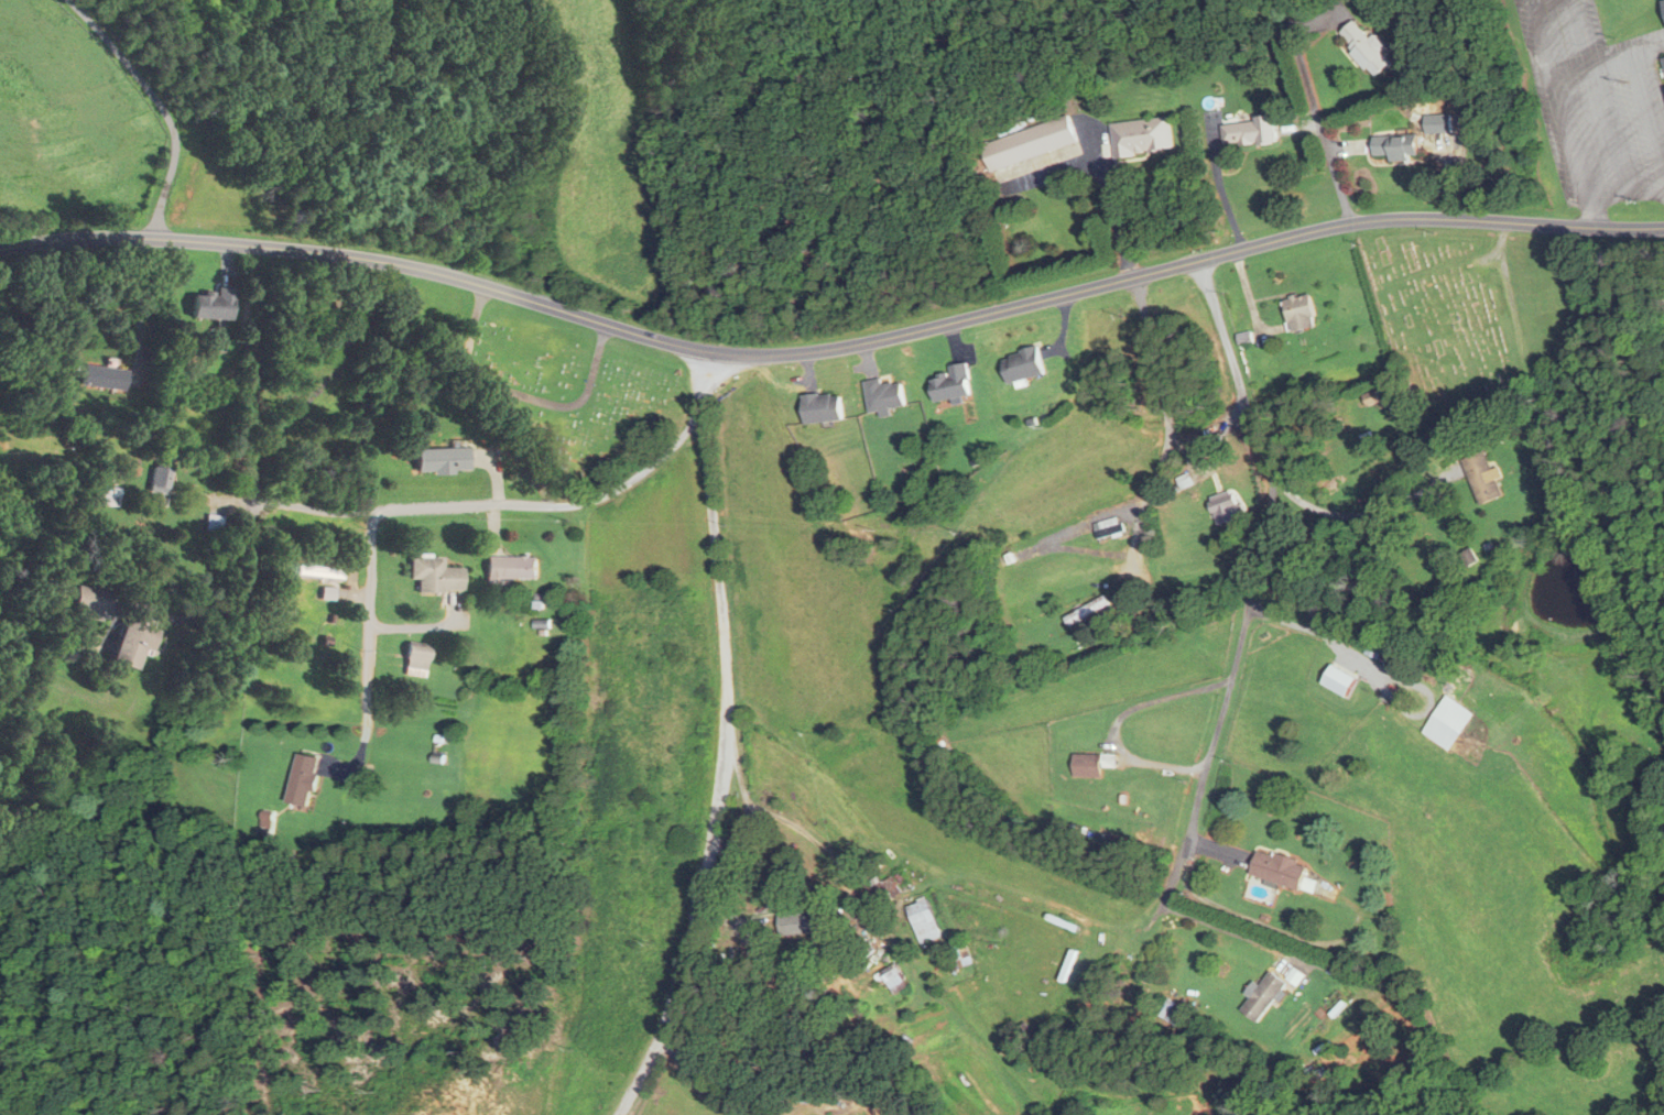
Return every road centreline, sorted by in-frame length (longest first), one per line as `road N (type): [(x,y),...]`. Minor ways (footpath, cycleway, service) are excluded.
road 1 (residential): [(1663,228),(1350,223),(924,330),(789,353),(690,348),(355,258),(162,240),(50,241),(0,250)]
road 2 (residential): [(707,350),(699,400),(726,667),(724,798),(678,999),(622,1114)]
road 3 (residential): [(702,409),(662,458),(587,503),(371,515),(251,502)]

